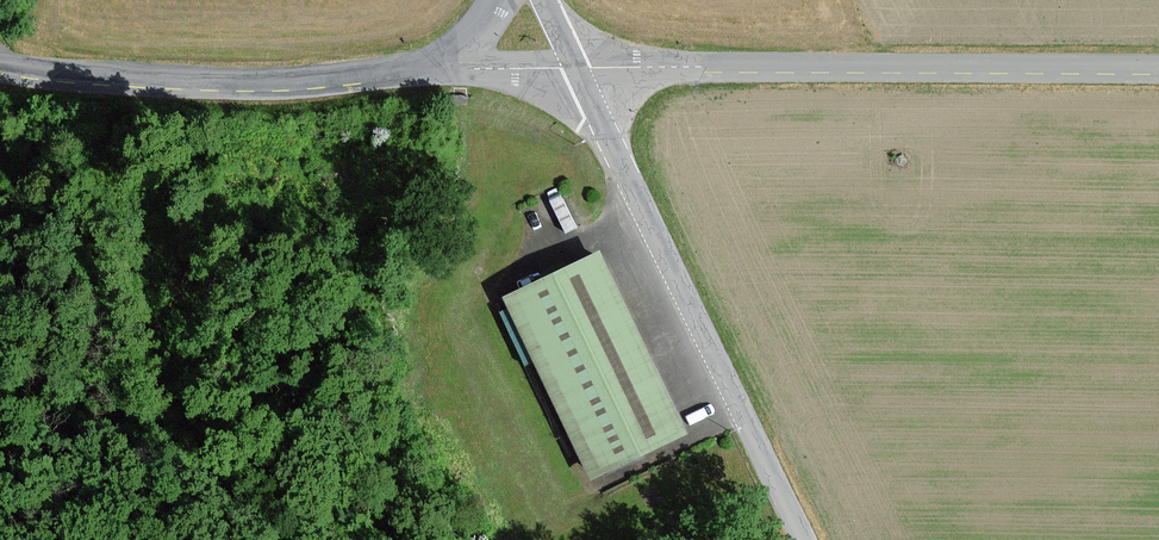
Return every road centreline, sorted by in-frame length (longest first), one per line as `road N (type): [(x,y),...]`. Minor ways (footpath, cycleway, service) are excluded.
road 1 (unclassified): [(1158,65),(578,68)]
road 2 (unclassified): [(578,68),(805,539)]
road 3 (unclassified): [(430,69),(270,83),(0,64)]
road 4 (unclassified): [(578,68),(430,69)]

